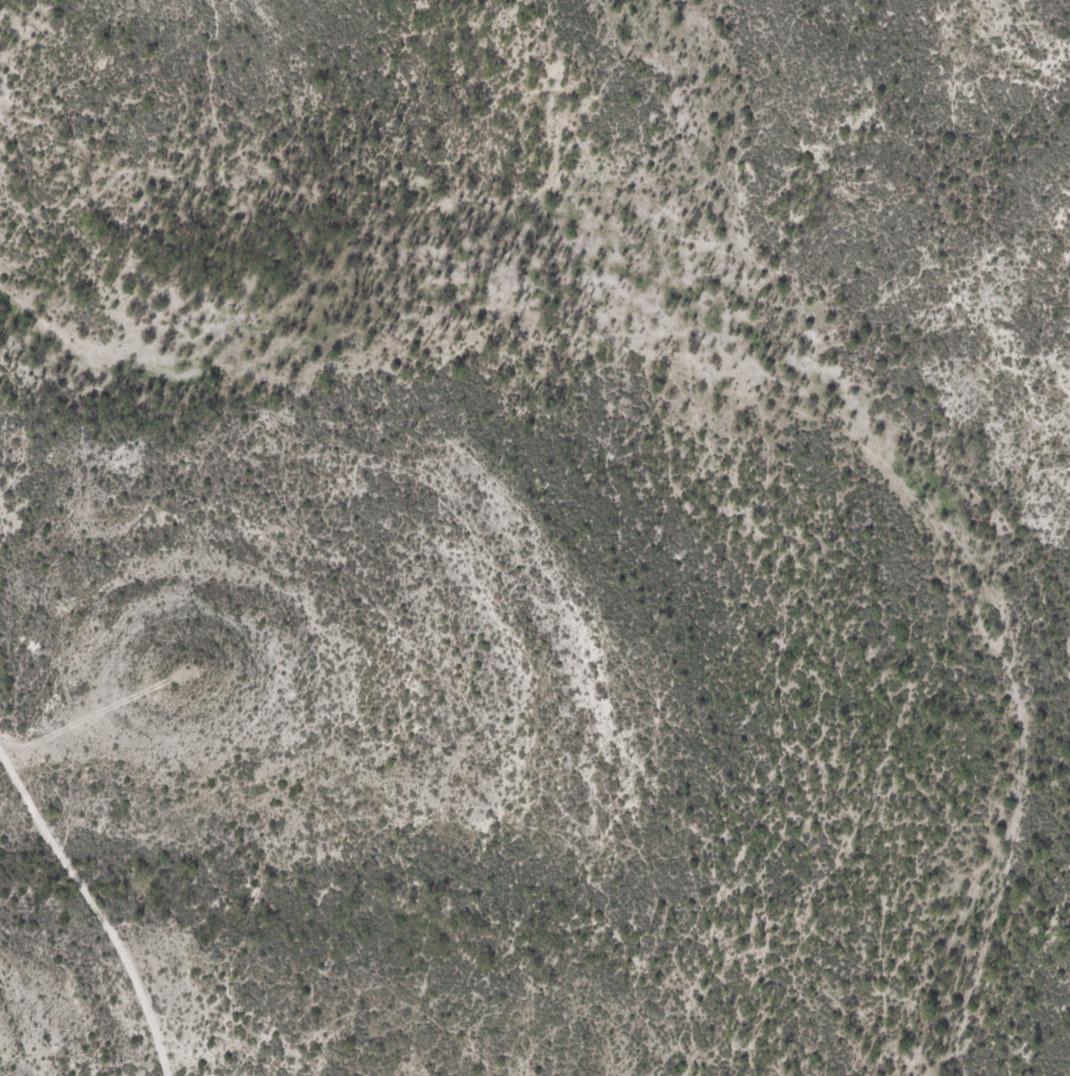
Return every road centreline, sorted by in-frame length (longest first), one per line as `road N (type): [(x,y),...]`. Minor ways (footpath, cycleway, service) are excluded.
road 1 (residential): [(0,758),(146,994),(172,1075)]

